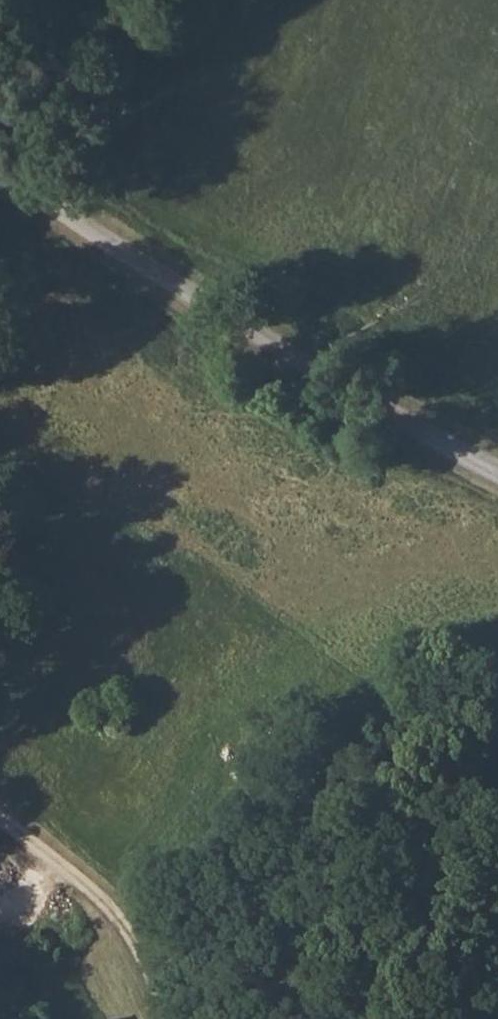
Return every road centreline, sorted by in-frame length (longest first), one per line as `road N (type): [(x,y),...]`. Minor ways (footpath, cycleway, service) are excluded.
road 1 (unclassified): [(497,474),(140,265),(0,172)]
road 2 (track): [(0,819),(92,891),(147,958),(173,1018)]

